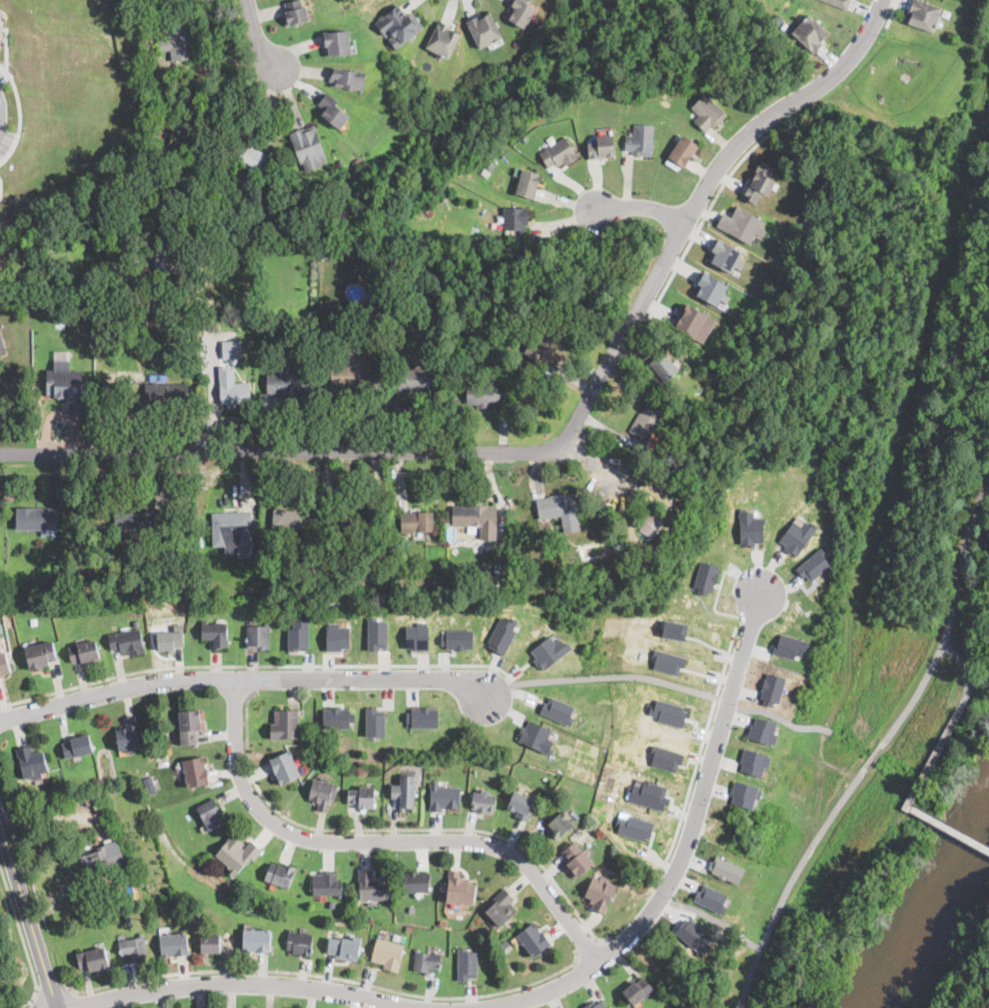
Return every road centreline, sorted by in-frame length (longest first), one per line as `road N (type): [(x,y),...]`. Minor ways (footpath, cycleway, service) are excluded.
road 1 (residential): [(0,453),(549,453),(569,441),(627,332)]
road 2 (residential): [(234,678),(237,766),(260,812),(311,839),(482,841),(538,879),(597,962)]
road 3 (residential): [(493,1007),(549,992),(597,962),(627,938),(674,875),(757,593)]
road 4 (residential): [(0,721),(148,682),(190,679),(461,679),(489,700)]
road 5 (residential): [(883,0),(863,42),(836,72),(752,129),(725,161),(627,332)]
road 6 (residential): [(71,1007),(236,982),(301,985),(417,1007)]
road 7 (tertiary): [(0,819),(57,1007)]

